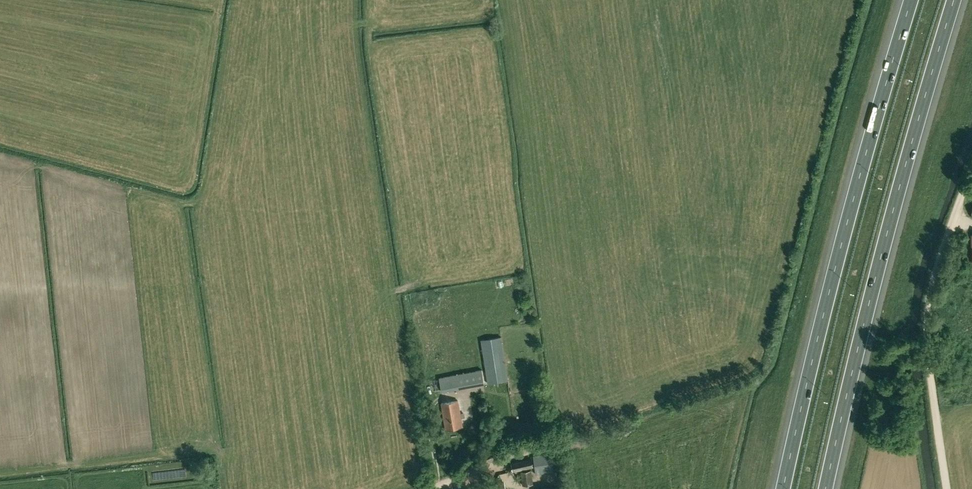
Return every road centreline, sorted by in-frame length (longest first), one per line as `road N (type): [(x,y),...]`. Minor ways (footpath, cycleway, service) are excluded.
road 1 (motorway): [(826,488),(954,0)]
road 2 (motorway): [(904,0),(778,488)]
road 3 (track): [(948,488),(926,330),(936,273),(971,176)]
road 4 (unclassified): [(429,488),(618,420)]

